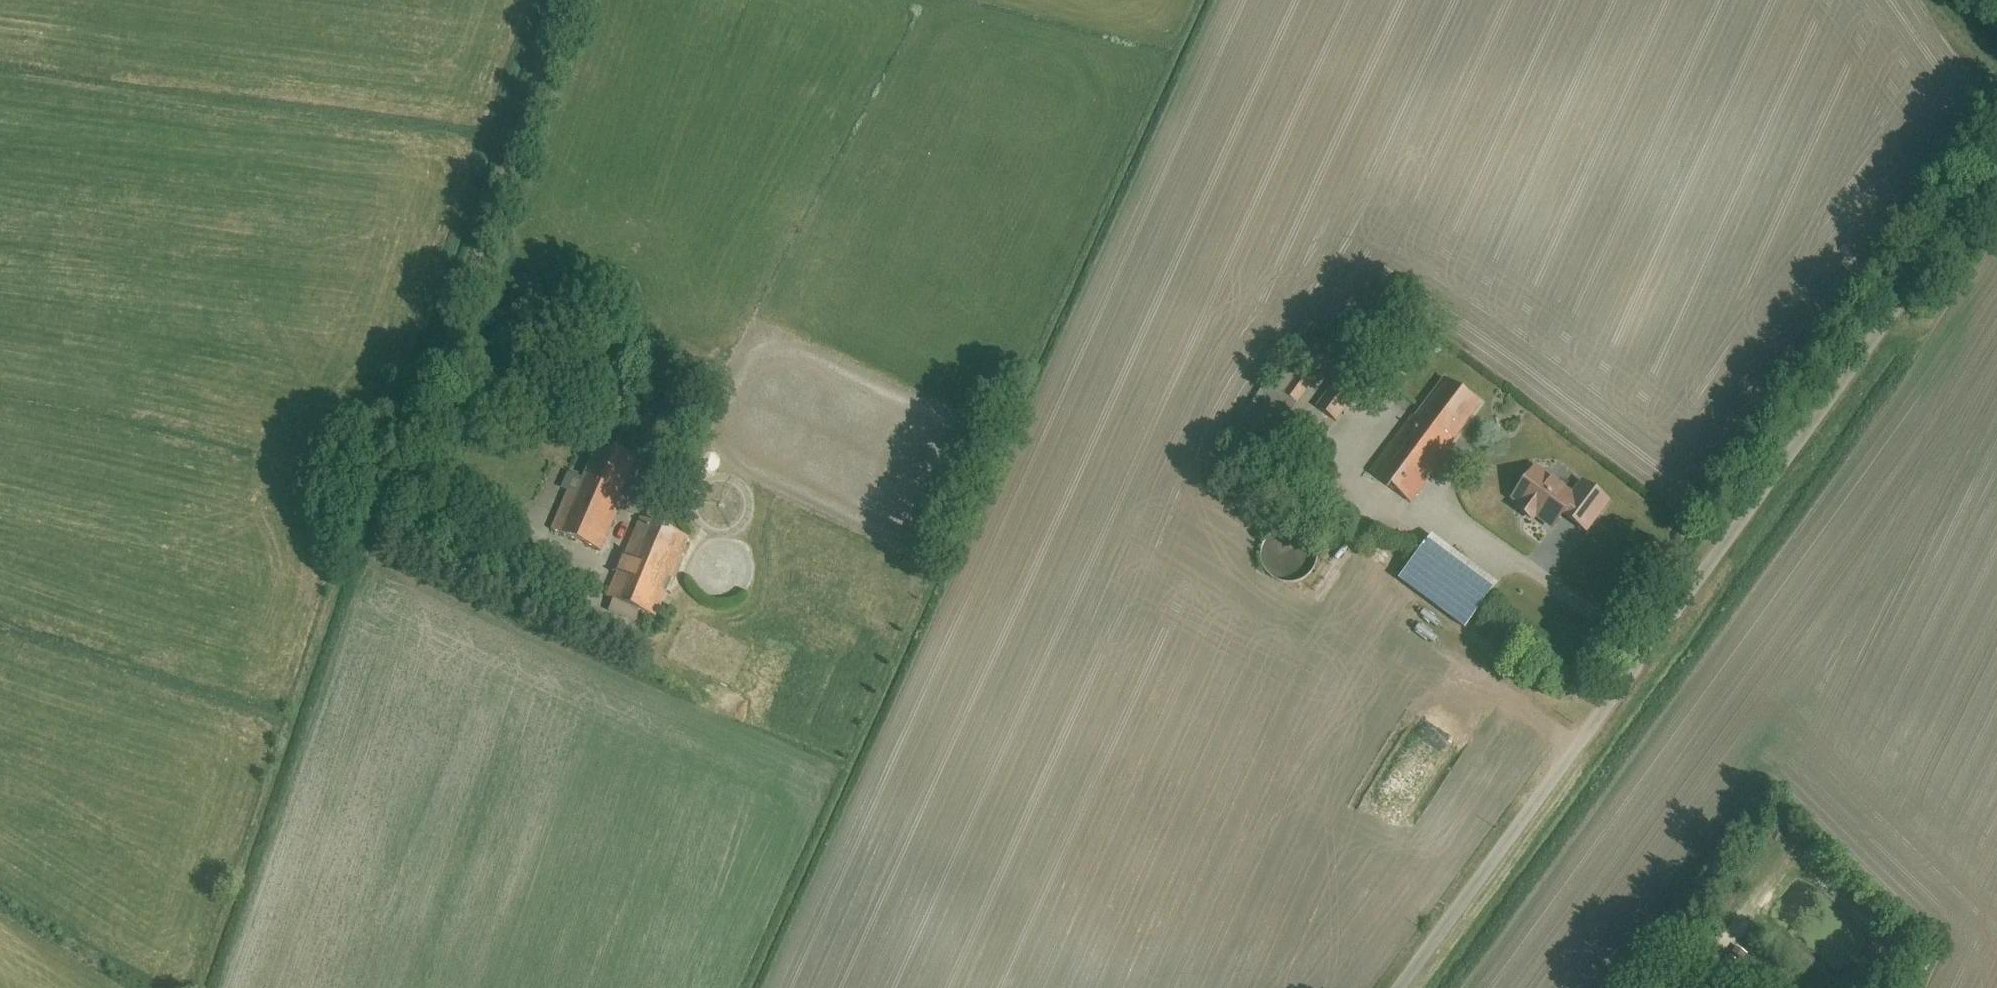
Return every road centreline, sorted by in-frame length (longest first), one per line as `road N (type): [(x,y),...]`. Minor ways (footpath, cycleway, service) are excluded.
road 1 (unclassified): [(1996,150),(1399,987)]

